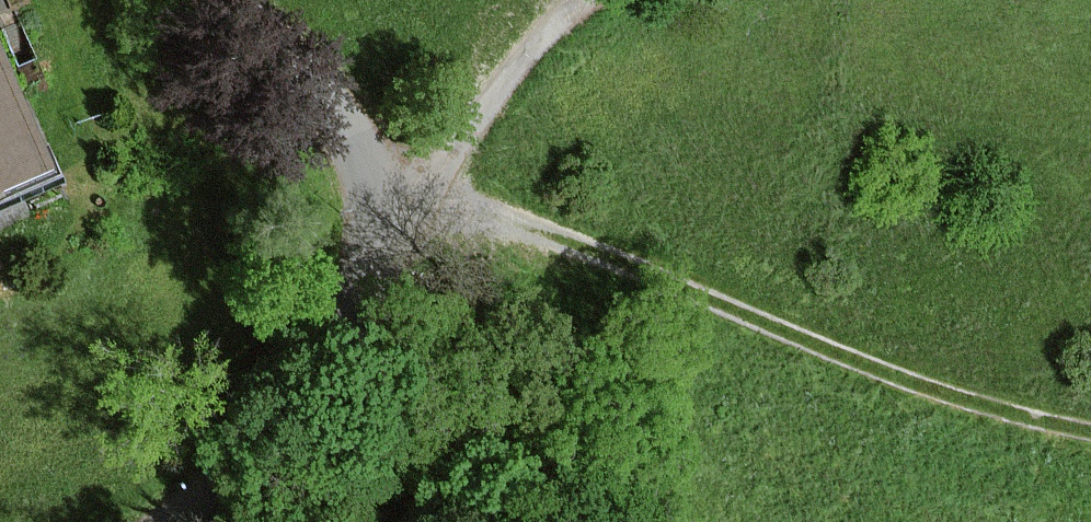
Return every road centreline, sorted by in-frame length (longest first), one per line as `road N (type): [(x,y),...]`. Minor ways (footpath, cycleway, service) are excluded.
road 1 (track): [(1090,431),(1017,416),(650,271),(483,216),(443,197),(426,174)]
road 2 (unclassified): [(178,521),(298,399),(358,292),(369,242),(362,174),(338,121),(297,65),(229,0)]
road 3 (track): [(367,195),(441,168),(503,85),(585,0)]

